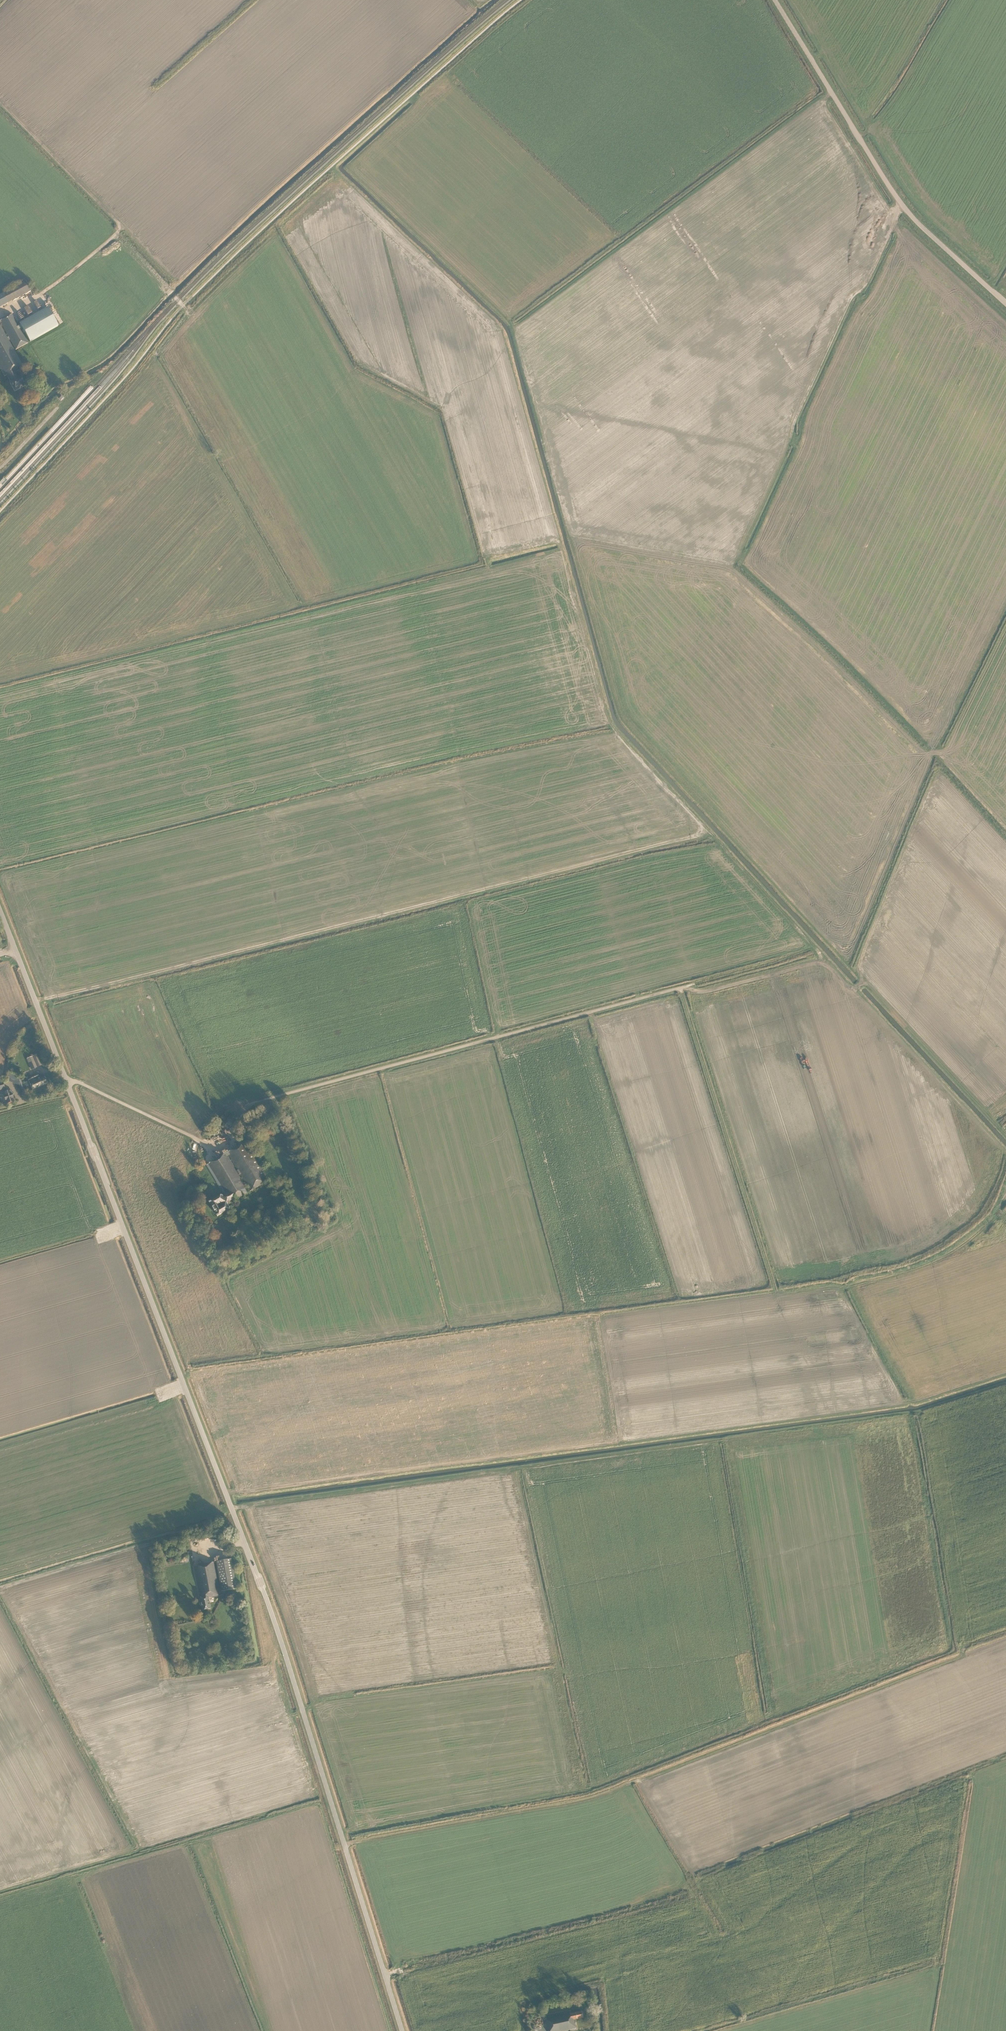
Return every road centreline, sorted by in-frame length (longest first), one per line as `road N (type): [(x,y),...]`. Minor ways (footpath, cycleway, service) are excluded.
road 1 (unclassified): [(402,2030),(259,1576),(0,909)]
road 2 (track): [(213,1147),(231,1137),(255,1103),(681,988)]
road 3 (track): [(820,958),(611,723),(563,550)]
road 4 (track): [(234,1510),(722,1441)]
road 5 (unclassified): [(1005,305),(898,199),(775,0)]
road 6 (track): [(681,988),(778,1294)]
road 7 (track): [(346,1846),(588,1801),(651,1776)]
road 8 (track): [(31,300),(122,229),(0,104)]
road 9 (track): [(681,988),(820,958),(848,985),(863,985)]

